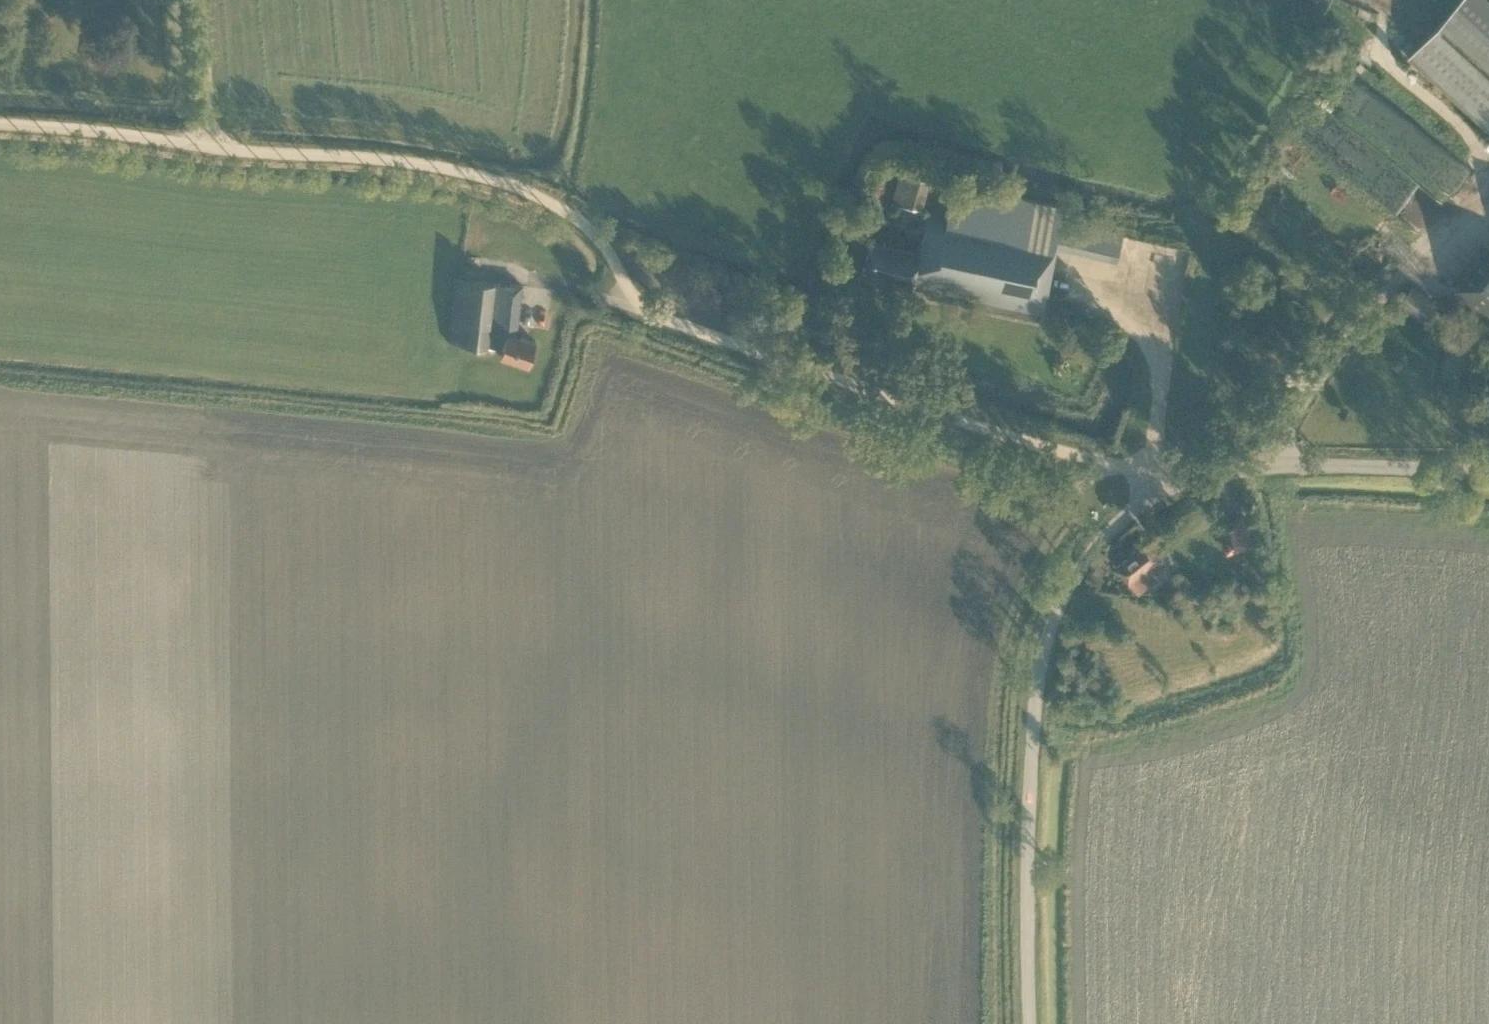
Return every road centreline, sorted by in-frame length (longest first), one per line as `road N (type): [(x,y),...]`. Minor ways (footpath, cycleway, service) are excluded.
road 1 (unclassified): [(1158,490),(1113,463),(932,409),(649,308),(573,215),(527,190),(449,168),(209,141)]
road 2 (tertiary): [(1029,1023),(1030,818),(1049,629),(1069,580),(1107,531),(1158,490)]
road 3 (tertiary): [(1158,490),(1264,465),(1488,471)]
road 4 (unclassified): [(209,141),(0,121)]
road 5 (unclassified): [(209,141),(199,0)]

